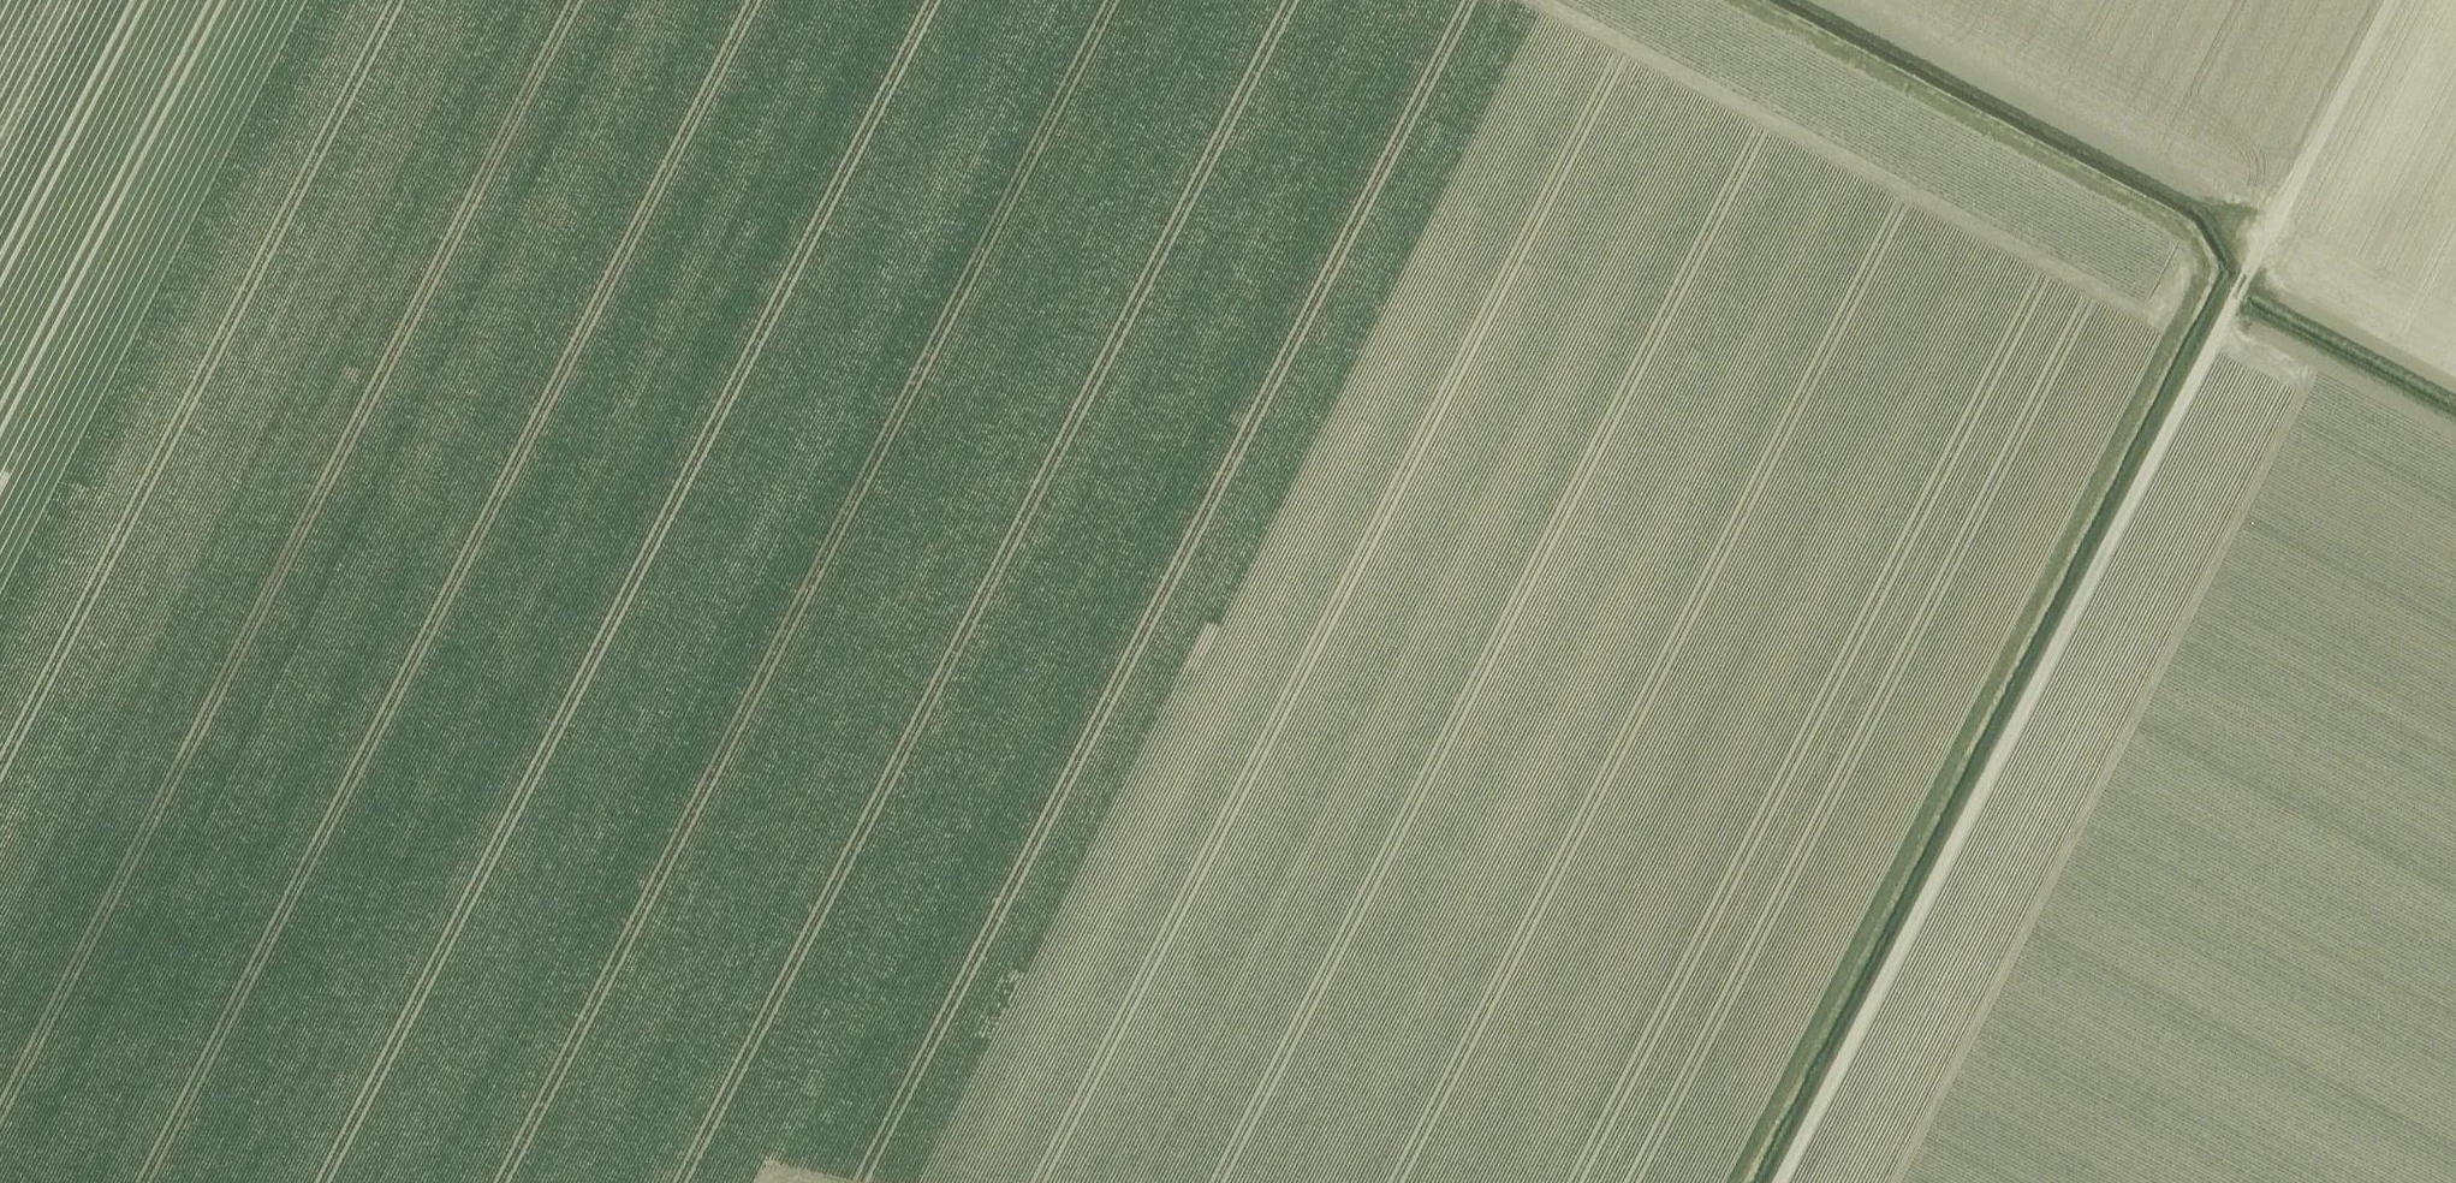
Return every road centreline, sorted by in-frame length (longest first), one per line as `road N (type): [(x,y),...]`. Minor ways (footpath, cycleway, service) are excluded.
road 1 (track): [(1778,1182),(2389,0)]

